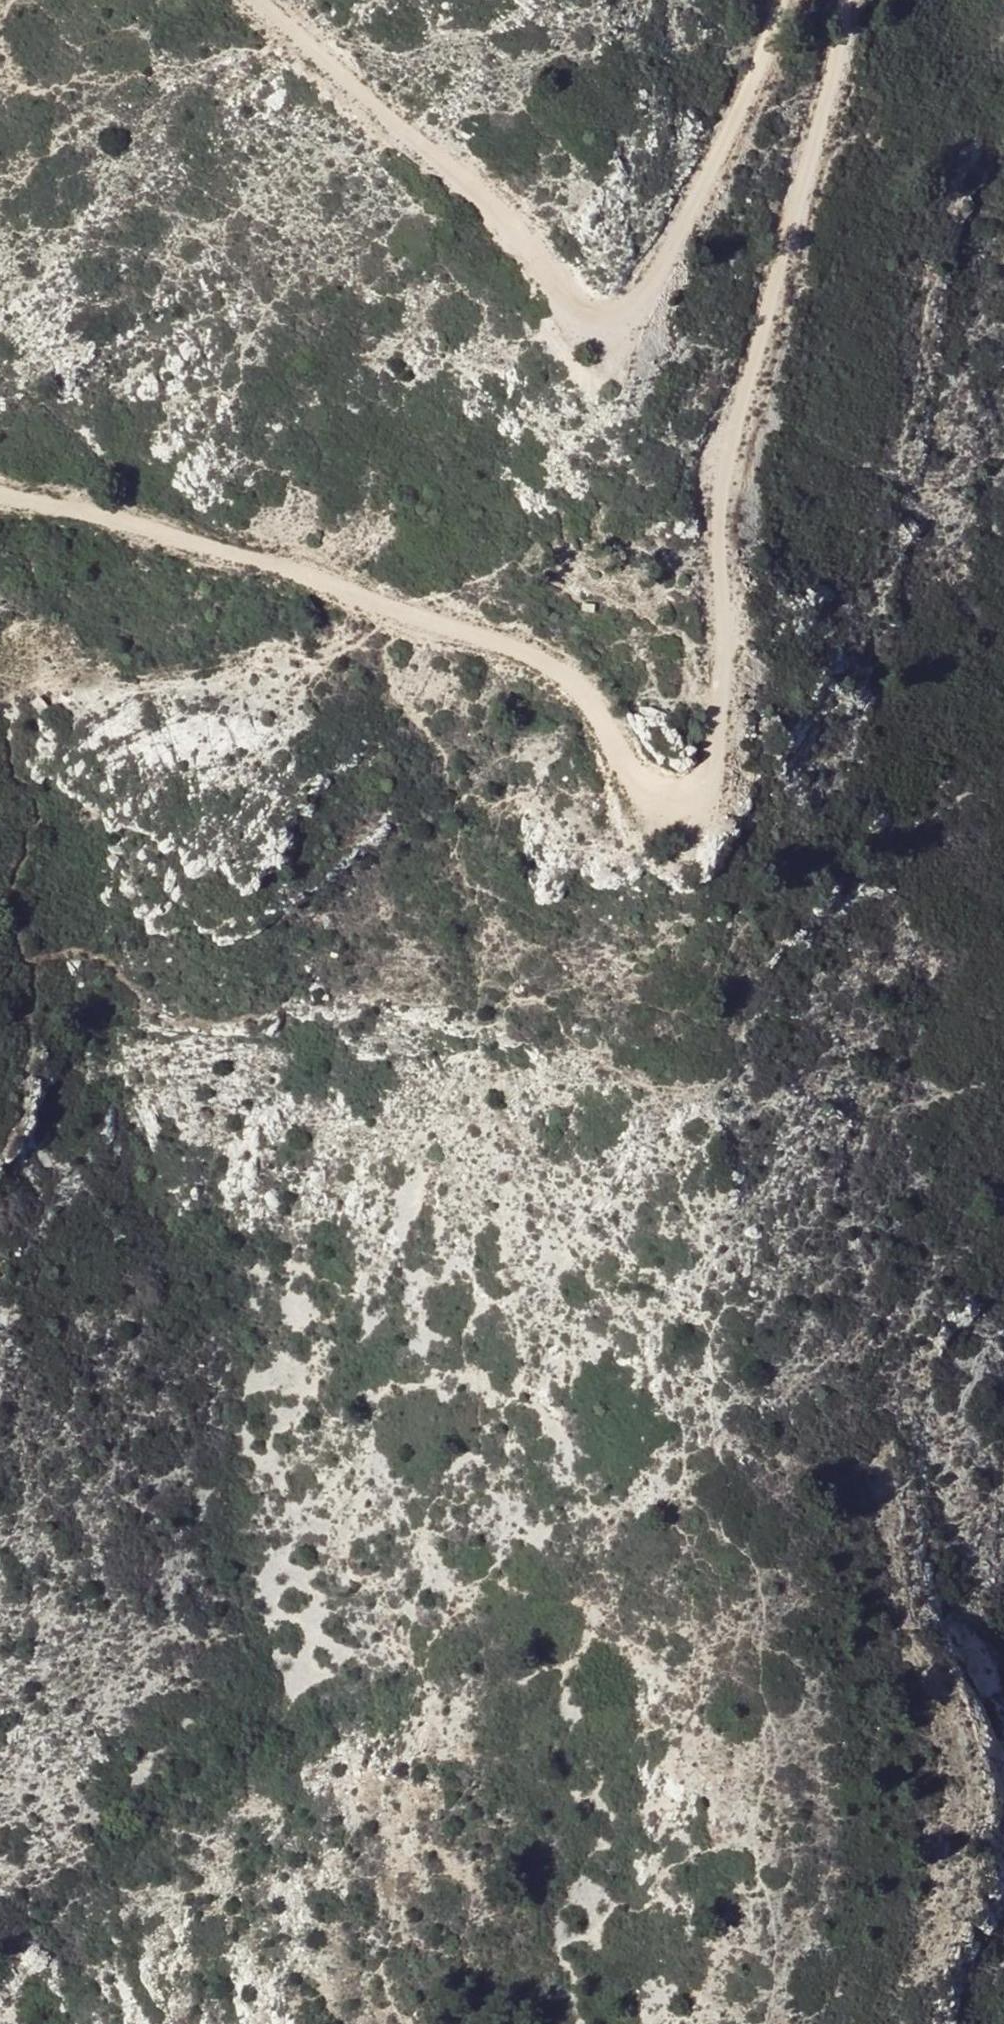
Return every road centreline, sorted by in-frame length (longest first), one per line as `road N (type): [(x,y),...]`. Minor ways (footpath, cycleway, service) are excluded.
road 1 (track): [(0,494),(109,512),(548,658),(595,693),(650,807),(672,820),(696,816),(711,792),(712,500),(721,432),(764,315),(830,69),(839,0)]
road 2 (track): [(779,0),(688,210),(633,308),(610,324),(582,327),(529,244),(479,186),(399,126),(259,0)]

